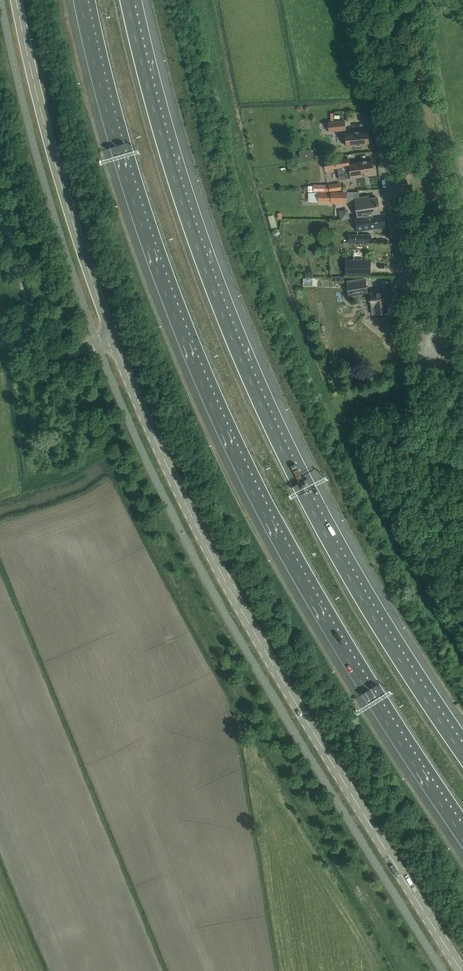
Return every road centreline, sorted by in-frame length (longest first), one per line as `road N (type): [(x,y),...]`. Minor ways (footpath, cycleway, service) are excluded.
road 1 (motorway): [(84,0),(165,282),(241,461),(329,622),(462,829)]
road 2 (motorway): [(462,754),(327,539),(265,416),(175,182),(127,0)]
road 3 (tertiary): [(462,970),(264,651),(187,506),(113,339)]
road 4 (tertiary): [(113,339),(57,169),(16,0)]
road 5 (unclassified): [(414,326),(361,0)]
road 6 (unclassified): [(22,345),(28,293),(0,208)]

